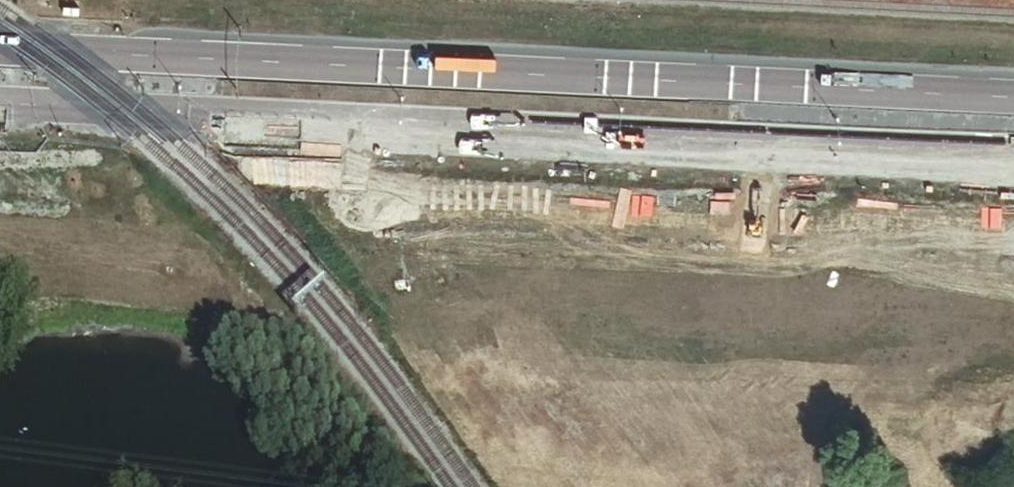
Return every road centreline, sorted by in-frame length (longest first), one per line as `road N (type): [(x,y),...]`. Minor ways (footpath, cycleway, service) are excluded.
road 1 (secondary): [(0,104),(1013,166)]
road 2 (secondary): [(1013,107),(0,50)]

